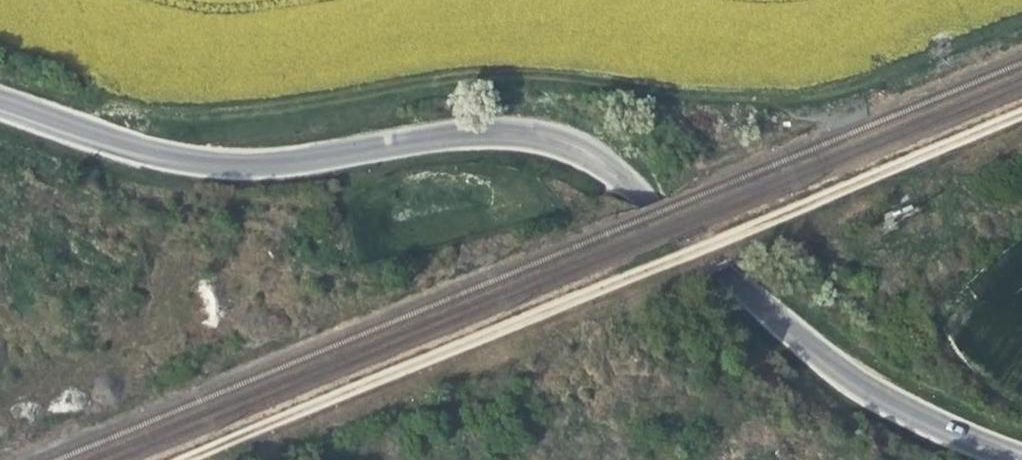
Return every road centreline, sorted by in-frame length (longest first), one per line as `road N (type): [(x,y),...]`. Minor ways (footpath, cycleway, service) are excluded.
road 1 (unclassified): [(1021,459),(928,423),(841,370),(608,164),(561,140),(476,132),(270,164),(204,163),(112,142),(0,103)]
road 2 (track): [(33,114),(230,117),(491,76),(805,97),(1021,14)]
road 3 (track): [(1021,112),(185,459)]

